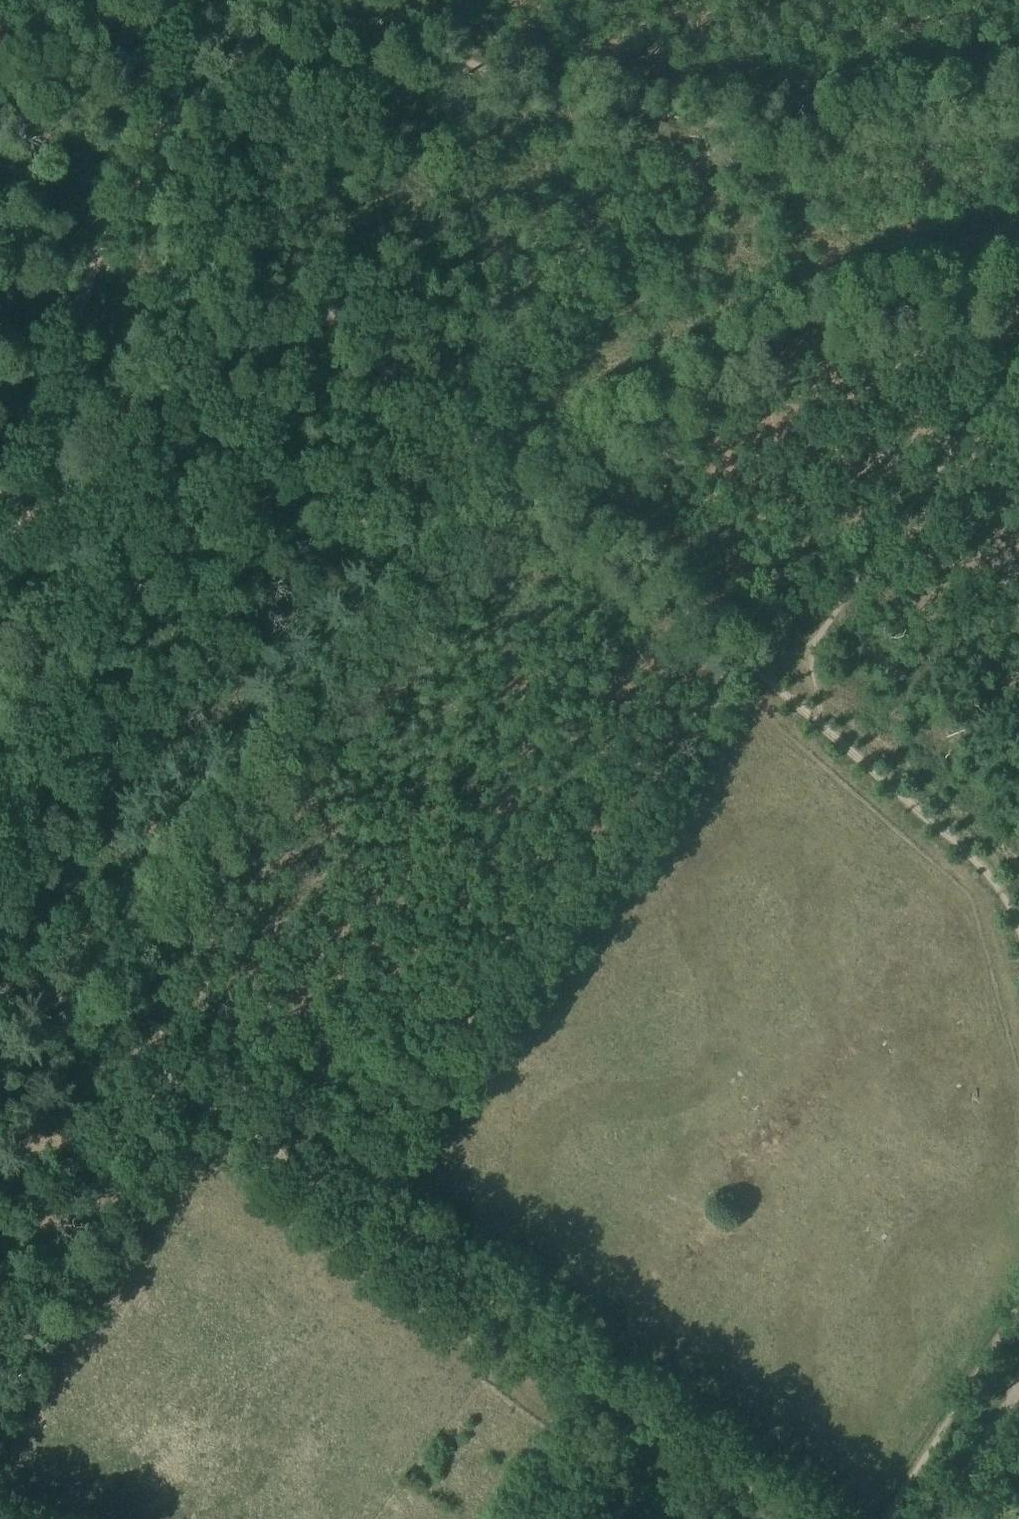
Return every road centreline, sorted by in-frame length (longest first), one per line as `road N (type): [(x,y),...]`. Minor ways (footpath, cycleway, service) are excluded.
road 1 (track): [(0,557),(187,0)]

